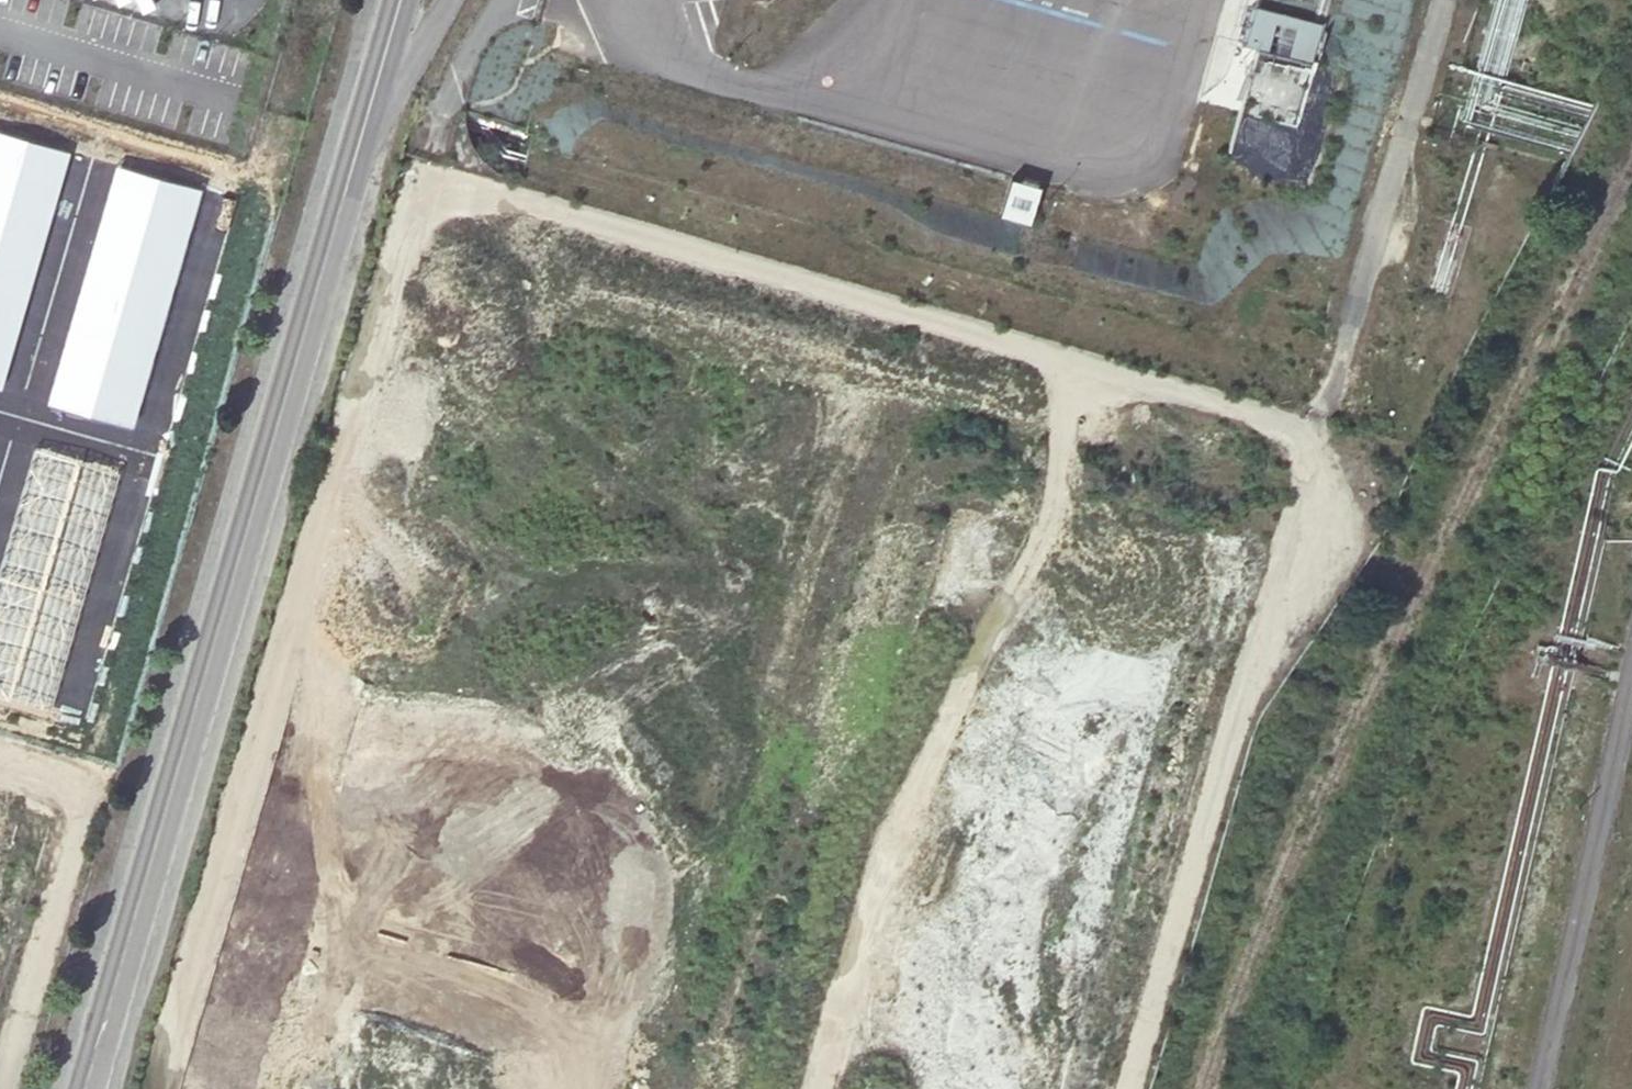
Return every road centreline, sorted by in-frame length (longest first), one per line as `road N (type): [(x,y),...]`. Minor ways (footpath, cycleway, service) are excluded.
road 1 (secondary): [(75,1088),(390,0)]

